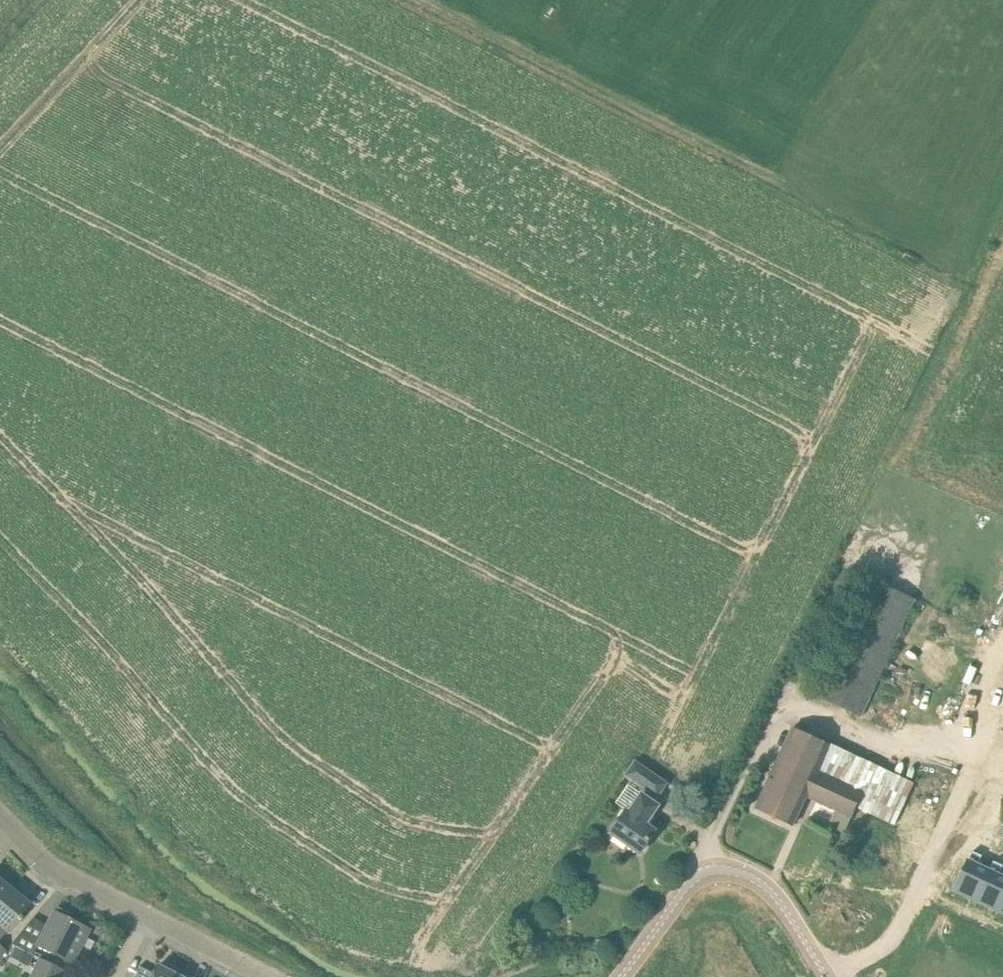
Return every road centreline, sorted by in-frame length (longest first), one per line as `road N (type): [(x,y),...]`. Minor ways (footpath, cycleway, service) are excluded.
road 1 (tertiary): [(624,976),(693,881),(714,872),(769,891),(827,976)]
road 2 (residential): [(143,921),(52,871),(0,819)]
road 3 (track): [(772,976),(734,911),(681,898)]
road 4 (residential): [(258,976),(143,921)]

